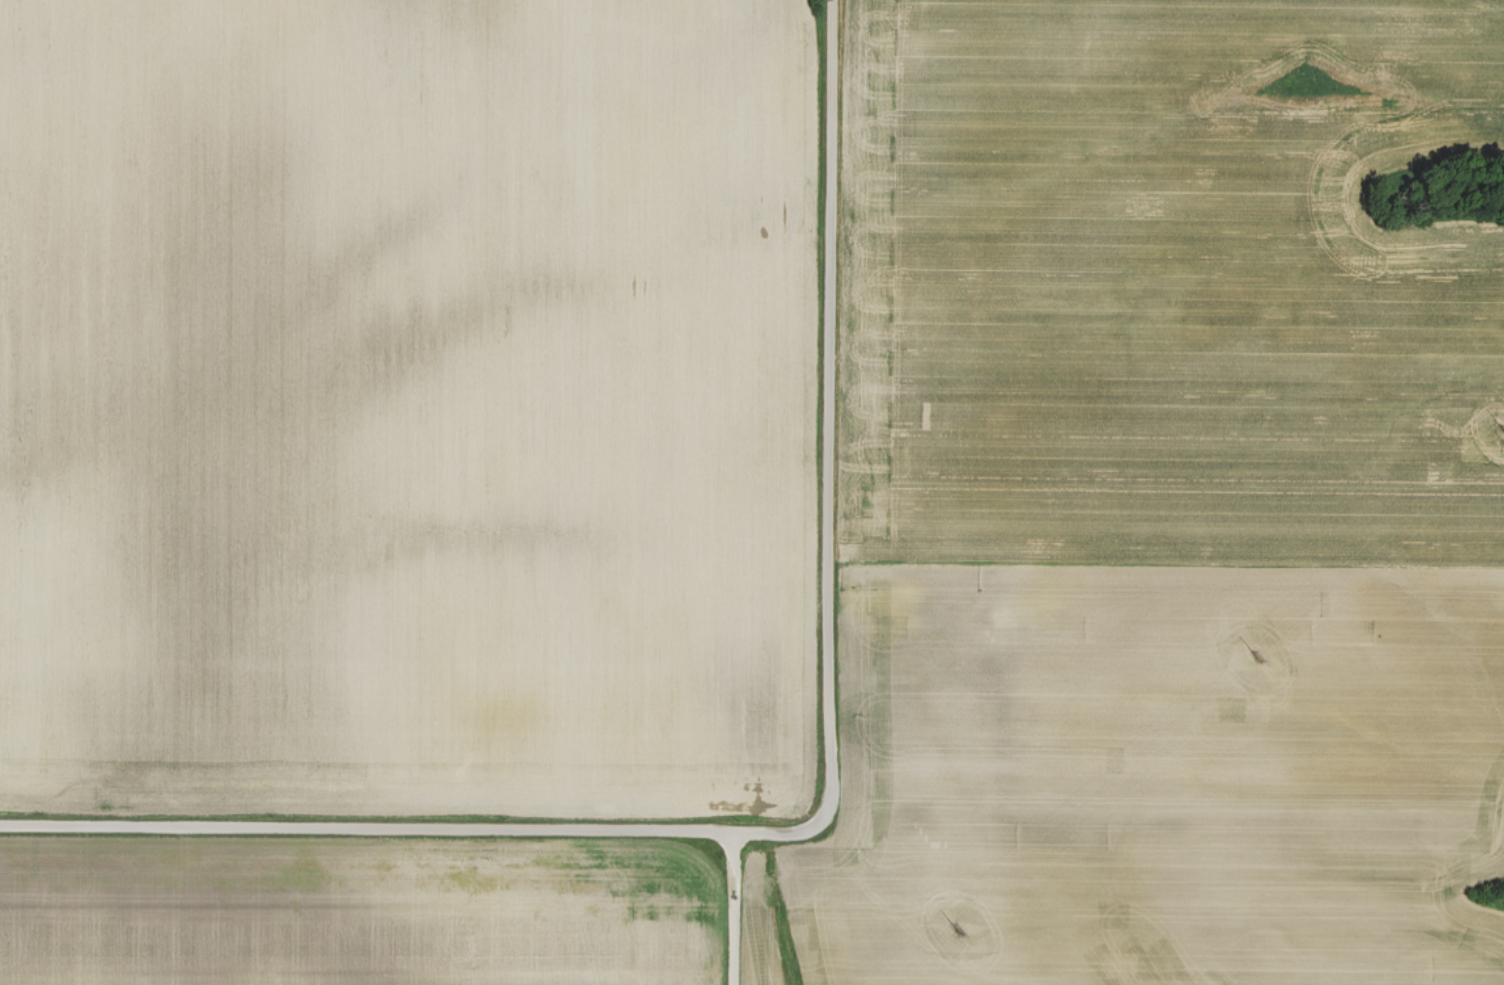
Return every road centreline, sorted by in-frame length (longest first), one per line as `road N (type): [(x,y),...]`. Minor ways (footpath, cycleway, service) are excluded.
road 1 (residential): [(0,824),(776,836),(802,833),(825,811)]
road 2 (residential): [(825,811),(833,784),(832,0)]
road 3 (residential): [(734,984),(736,834)]

